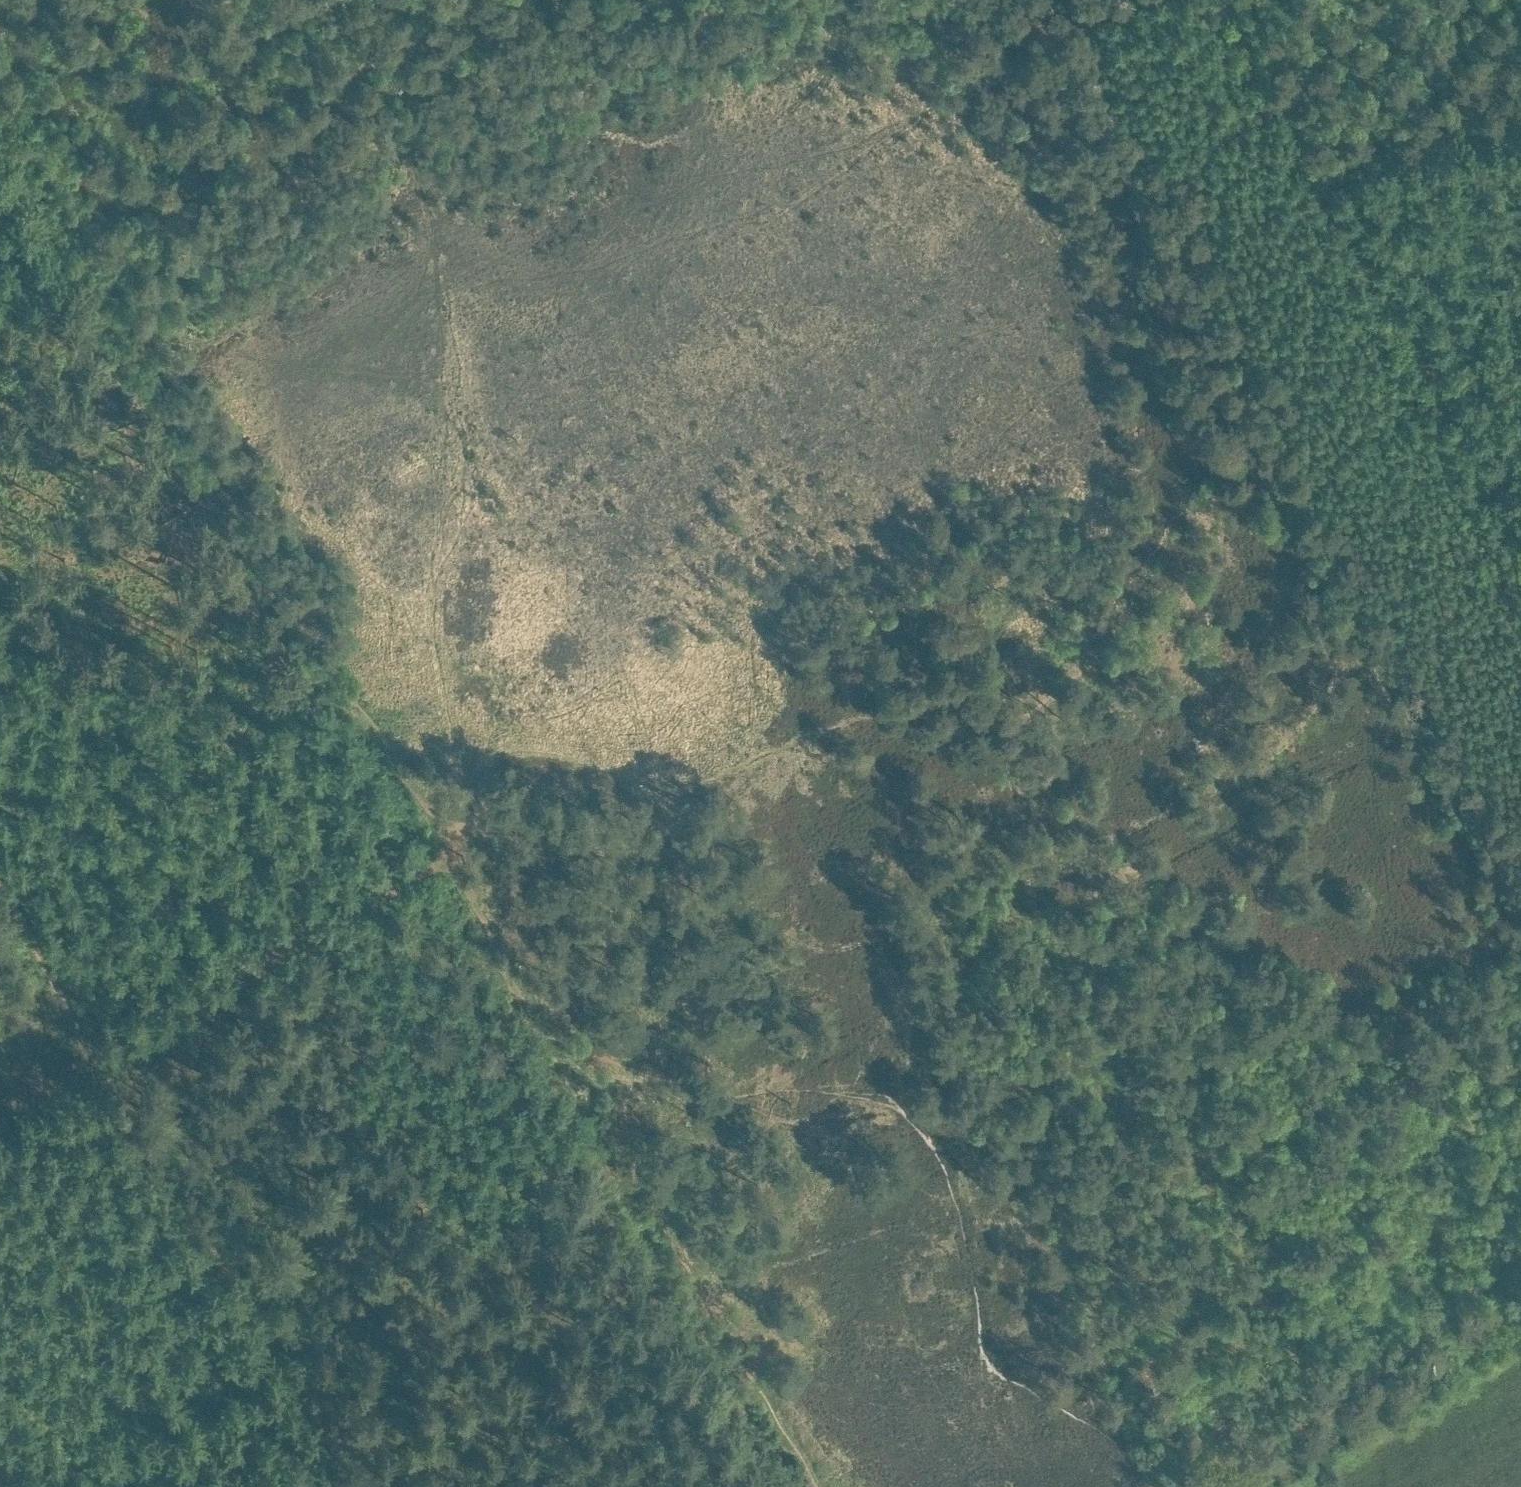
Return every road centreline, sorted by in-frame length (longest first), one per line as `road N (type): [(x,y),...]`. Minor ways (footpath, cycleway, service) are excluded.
road 1 (track): [(341,1486),(0,926)]
road 2 (track): [(1520,530),(1425,342),(1231,0)]

